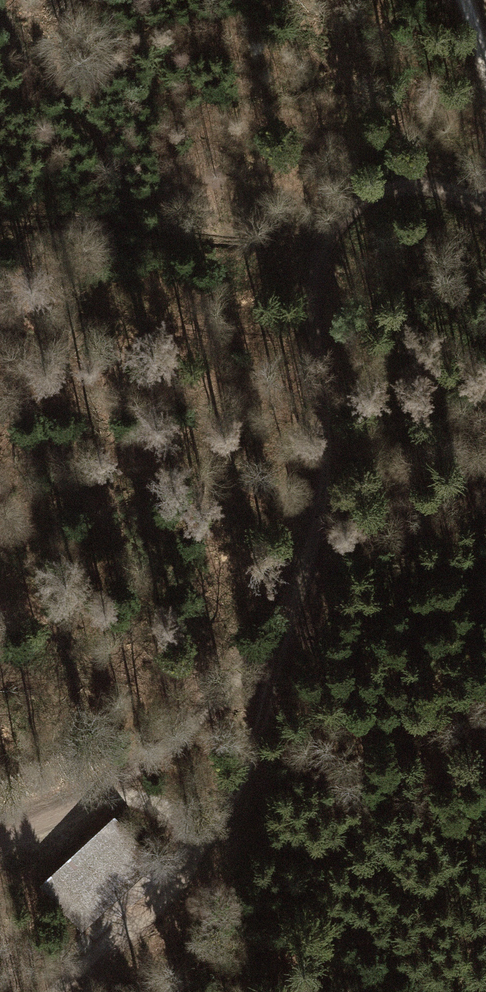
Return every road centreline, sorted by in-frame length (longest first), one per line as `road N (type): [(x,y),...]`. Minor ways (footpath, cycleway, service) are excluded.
road 1 (track): [(485,198),(411,186),(368,196),(320,246),(310,303),(324,466),(307,560),(277,645),(116,789),(0,831)]
road 2 (track): [(60,991),(210,845),(251,763),(277,645)]
road 3 (track): [(320,246),(0,215)]

